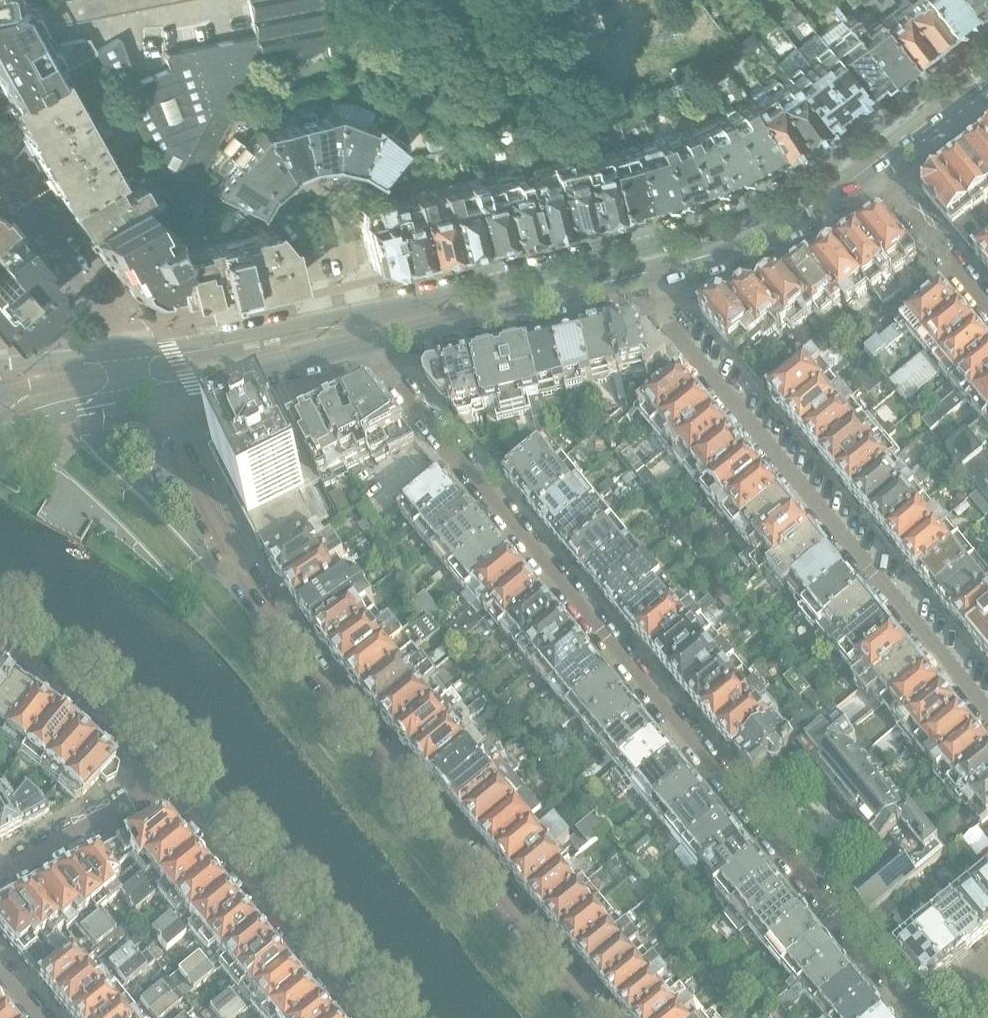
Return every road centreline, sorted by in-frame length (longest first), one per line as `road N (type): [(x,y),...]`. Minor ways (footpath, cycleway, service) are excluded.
road 1 (residential): [(367,348),(916,1017)]
road 2 (residential): [(604,1017),(238,566),(151,393)]
road 3 (tertiary): [(987,37),(802,177),(737,206),(631,246),(356,313)]
road 4 (residential): [(987,709),(667,323),(643,282)]
road 5 (residential): [(165,781),(363,1017)]
road 6 (residential): [(356,313),(336,235),(343,202),(329,189),(310,189),(290,208),(292,222),(306,240),(325,319)]
road 7 (tertiary): [(367,348),(643,282)]
road 8 (tertiary): [(643,282),(760,242),(876,169)]
road 9 (residential): [(125,352),(0,140)]
road 10 (tertiary): [(151,393),(367,348)]
road 11 (residential): [(0,643),(114,724),(165,781)]
road 12 (tertiary): [(325,319),(125,352)]
road 13 (residential): [(0,873),(165,781)]
road 14 (residential): [(876,169),(987,306)]
road 15 (tertiary): [(0,430),(151,393)]
road 16 (tertiary): [(876,169),(987,87)]
road 17 (tertiary): [(125,352),(0,366)]

